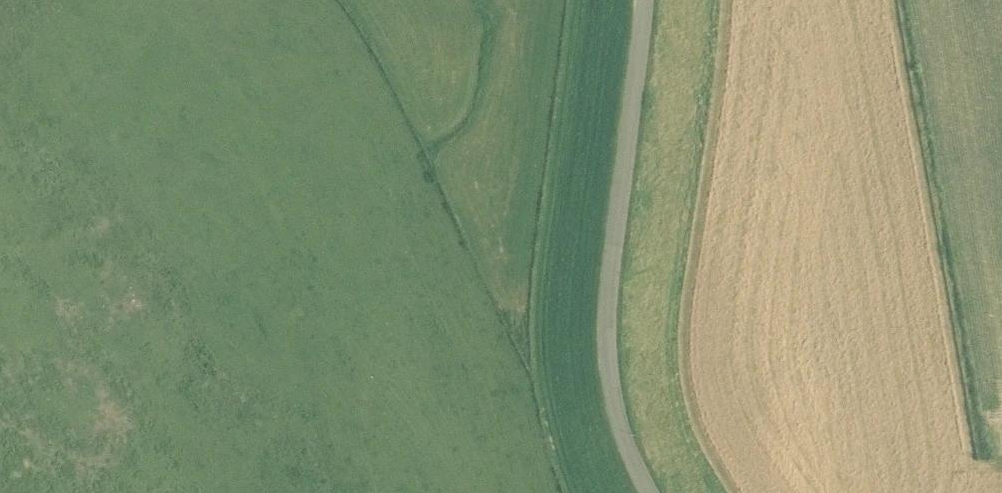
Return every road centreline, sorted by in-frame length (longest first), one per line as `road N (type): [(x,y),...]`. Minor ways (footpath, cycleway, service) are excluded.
road 1 (tertiary): [(649,492),(627,454),(605,353),(639,0)]
road 2 (track): [(572,492),(538,362),(539,287),(574,0)]

